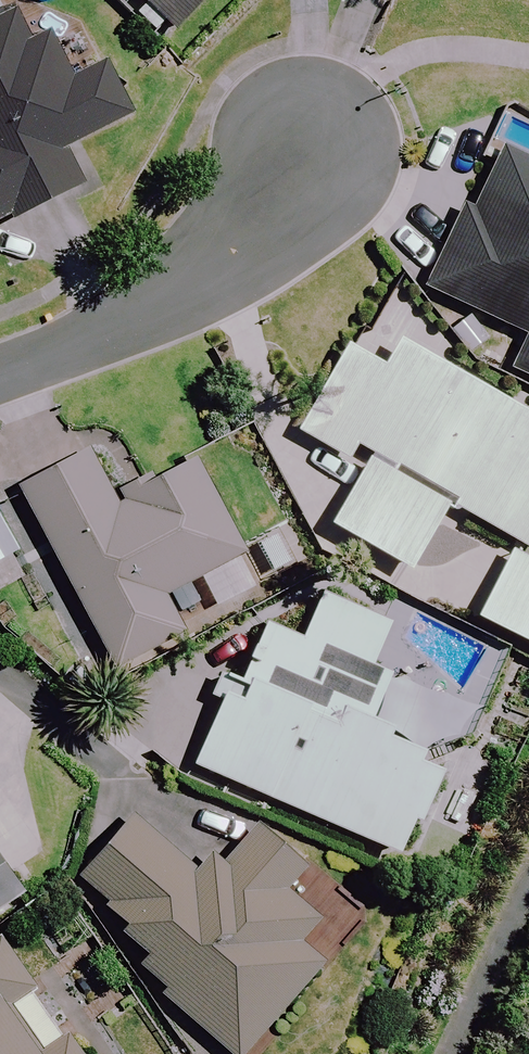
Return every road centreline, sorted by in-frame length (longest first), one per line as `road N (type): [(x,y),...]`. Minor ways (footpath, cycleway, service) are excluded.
road 1 (residential): [(0,366),(70,344),(167,294),(246,236),(298,154)]

